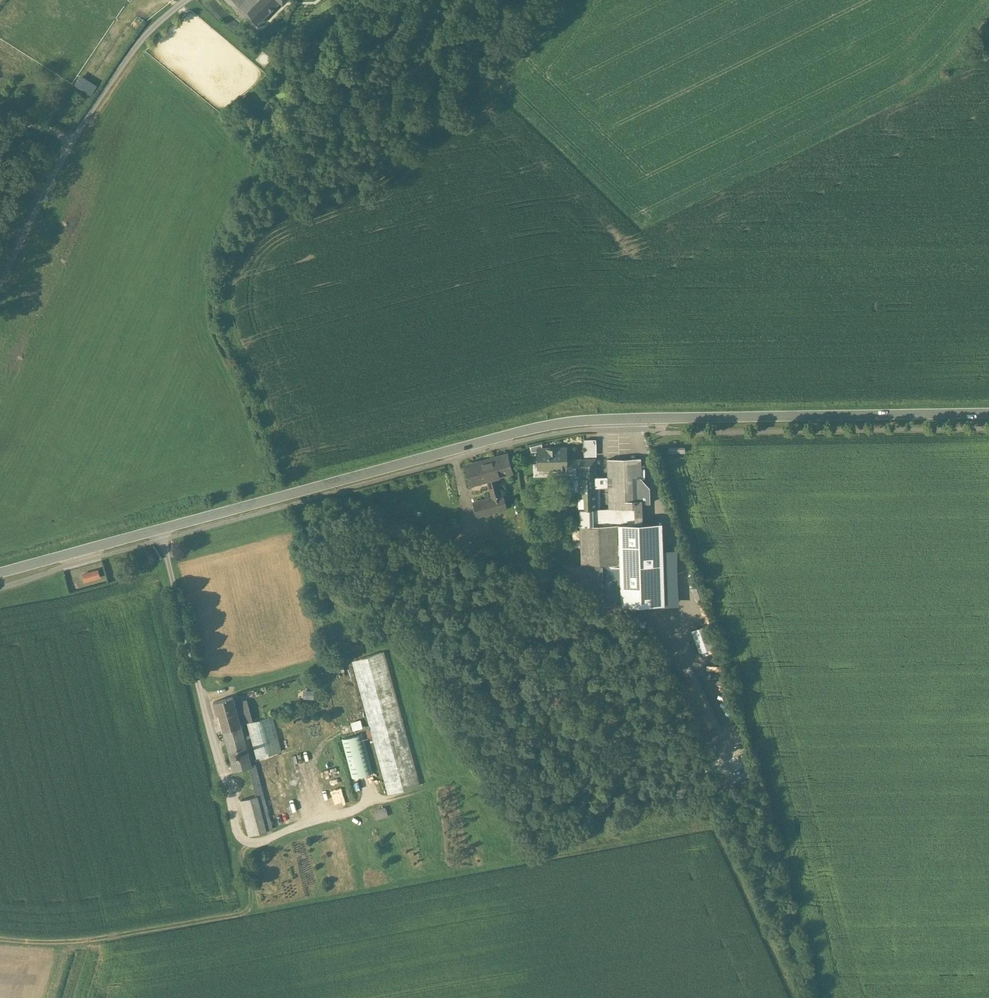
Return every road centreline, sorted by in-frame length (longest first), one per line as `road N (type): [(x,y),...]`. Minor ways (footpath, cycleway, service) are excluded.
road 1 (secondary): [(988,413),(584,420),(0,573)]
road 2 (track): [(249,843),(241,852),(250,903),(242,911),(78,944),(0,938)]

